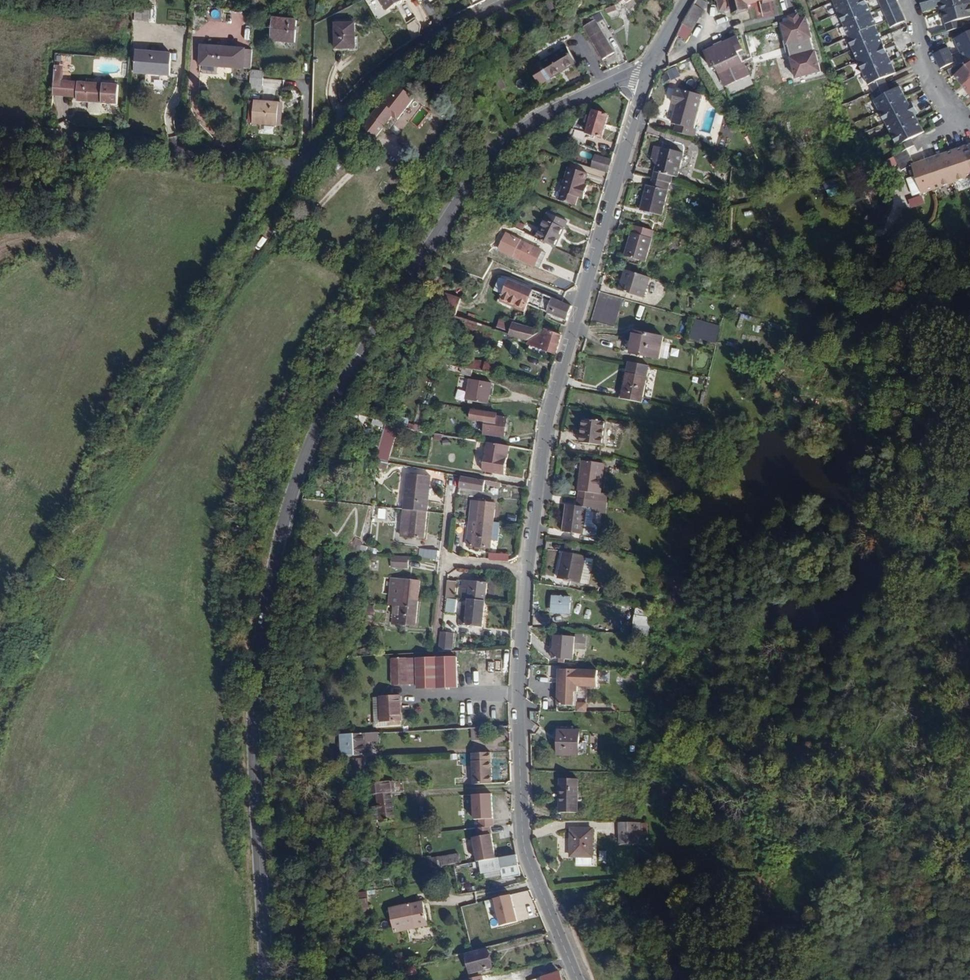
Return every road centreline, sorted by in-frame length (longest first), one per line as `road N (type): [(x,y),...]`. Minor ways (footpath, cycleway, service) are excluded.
road 1 (secondary): [(651,70),(564,103),(496,153),(309,444),(271,576),(254,688),(265,979)]
road 2 (secondary): [(651,70),(552,409),(531,556),(521,822),(577,979)]
road 3 (residential): [(508,0),(397,58),(348,104),(303,165)]
road 4 (residential): [(53,132),(303,165)]

